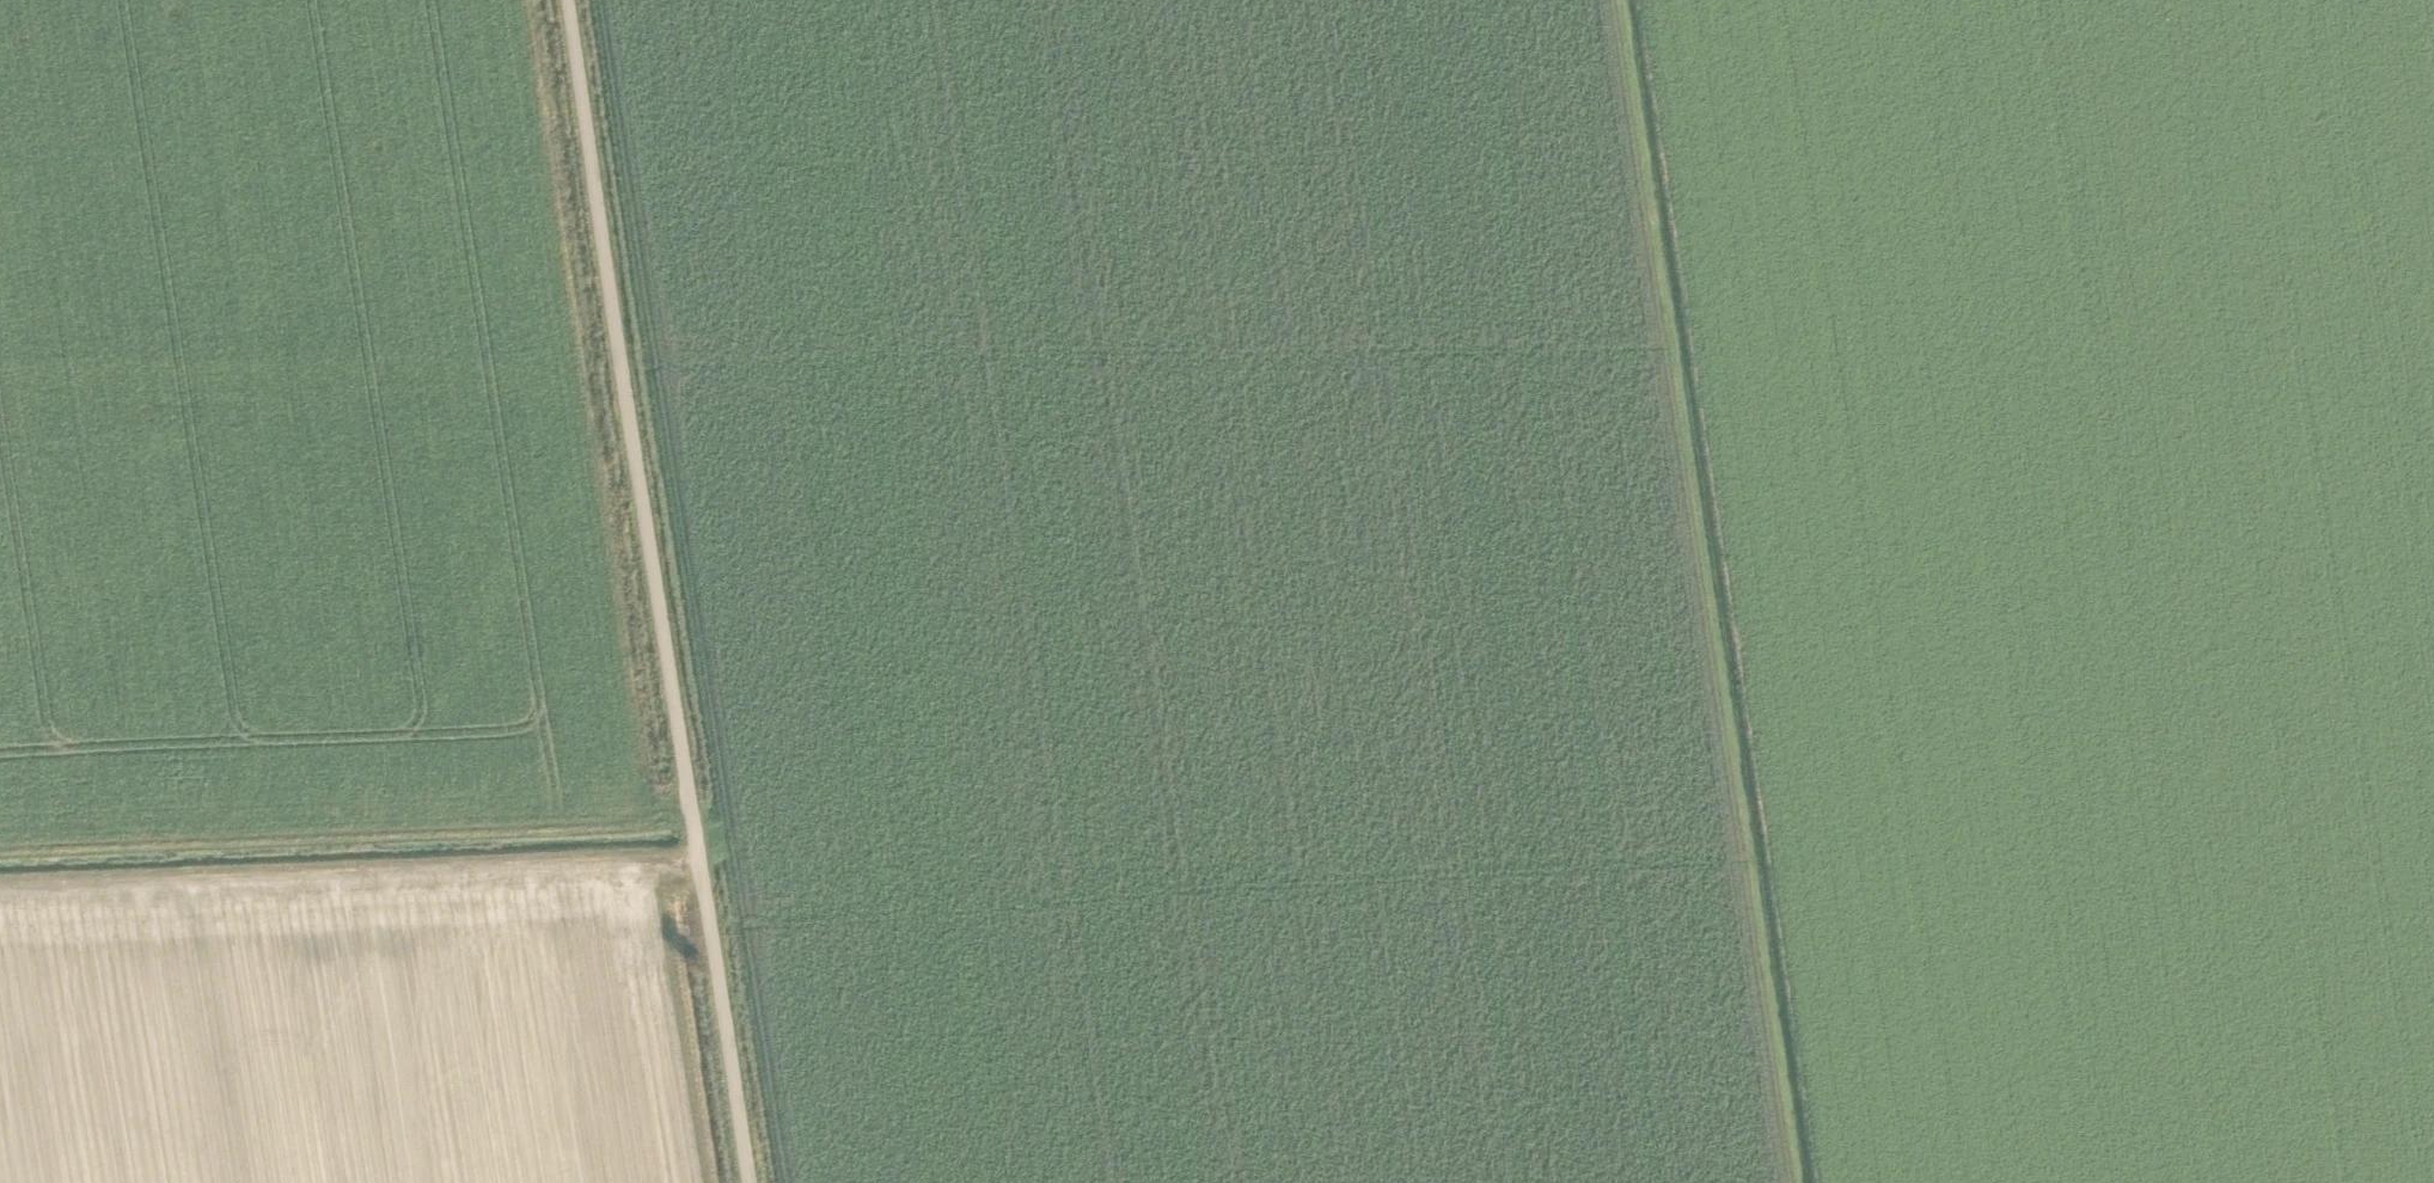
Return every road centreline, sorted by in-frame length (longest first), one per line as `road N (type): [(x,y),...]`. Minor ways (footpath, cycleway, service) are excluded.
road 1 (unclassified): [(752,1182),(567,0)]

